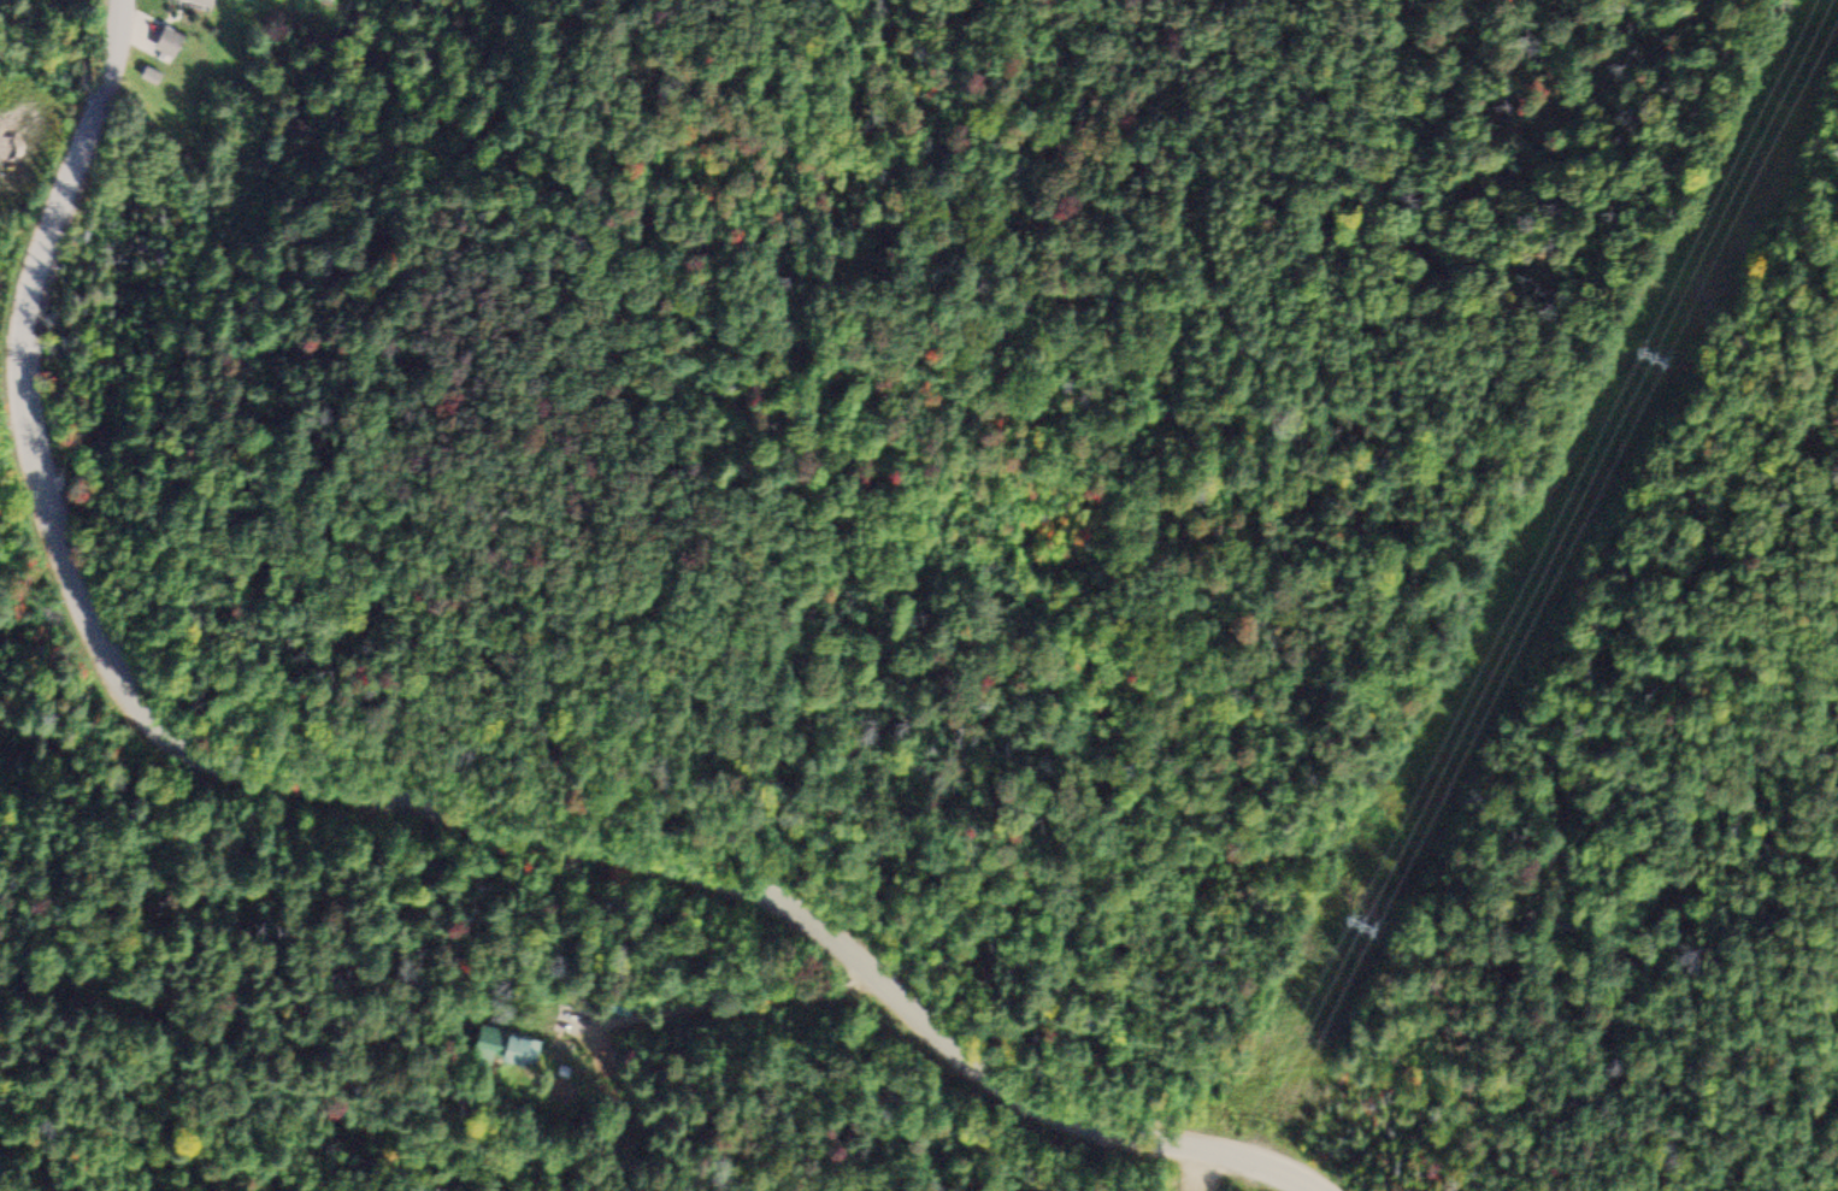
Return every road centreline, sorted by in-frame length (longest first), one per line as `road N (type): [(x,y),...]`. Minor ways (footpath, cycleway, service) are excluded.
road 1 (residential): [(1307,1190),(1241,1160),(1080,1132),(1036,1114),(771,895),(231,772),(187,754),(126,695),(83,612),(31,478),(20,376),(34,279),(114,63),(117,0)]

